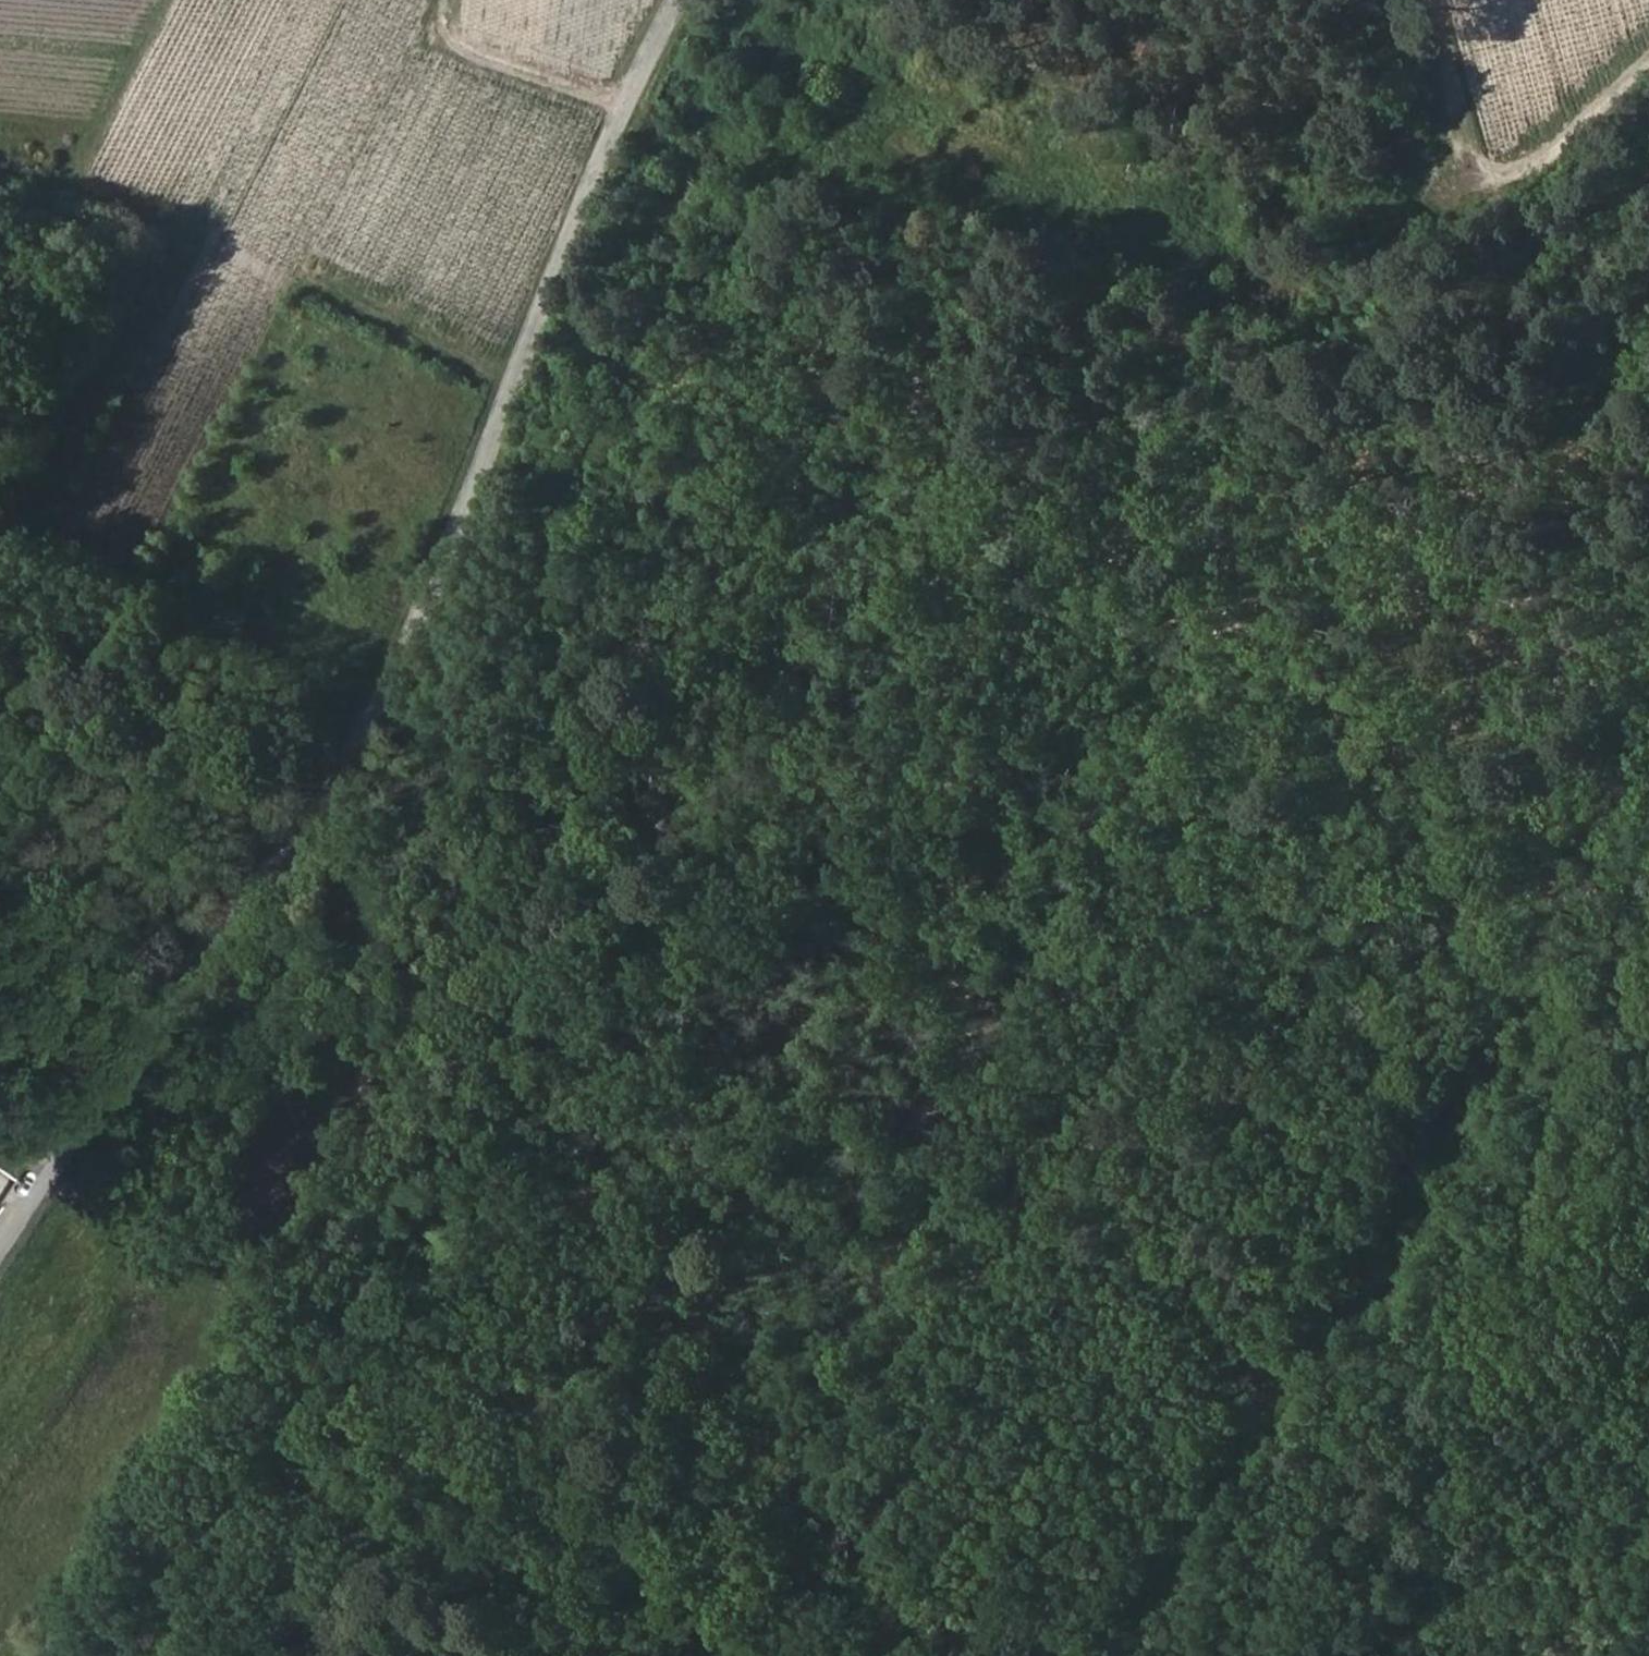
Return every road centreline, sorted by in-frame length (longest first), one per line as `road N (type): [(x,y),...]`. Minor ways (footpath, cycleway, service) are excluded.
road 1 (residential): [(0,1256),(384,704),(476,501),(630,102),(683,0)]
road 2 (track): [(1648,87),(1539,191),(1402,244),(1426,130),(1421,0)]
road 3 (track): [(444,0),(443,35),(477,57),(627,111)]

